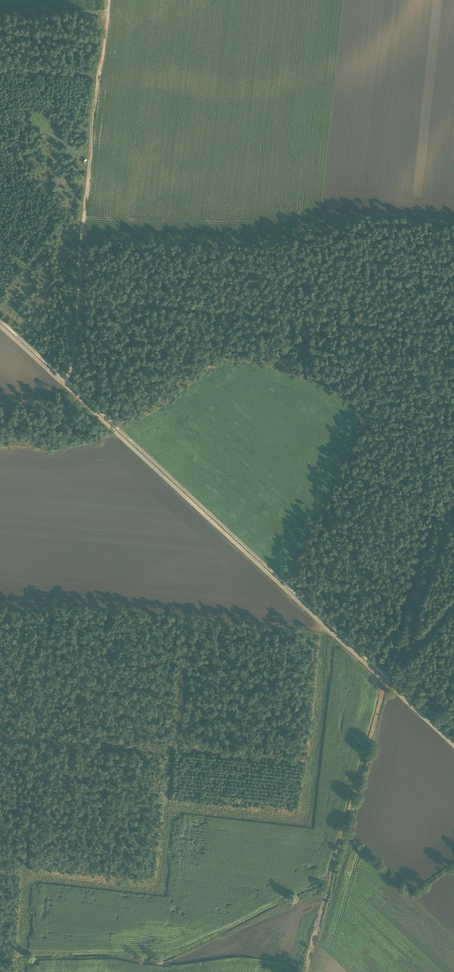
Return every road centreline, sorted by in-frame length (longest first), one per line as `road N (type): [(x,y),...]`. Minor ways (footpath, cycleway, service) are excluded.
road 1 (track): [(0,326),(385,682)]
road 2 (track): [(64,384),(106,14)]
road 3 (track): [(304,971),(385,682)]
road 4 (track): [(395,668),(453,507)]

